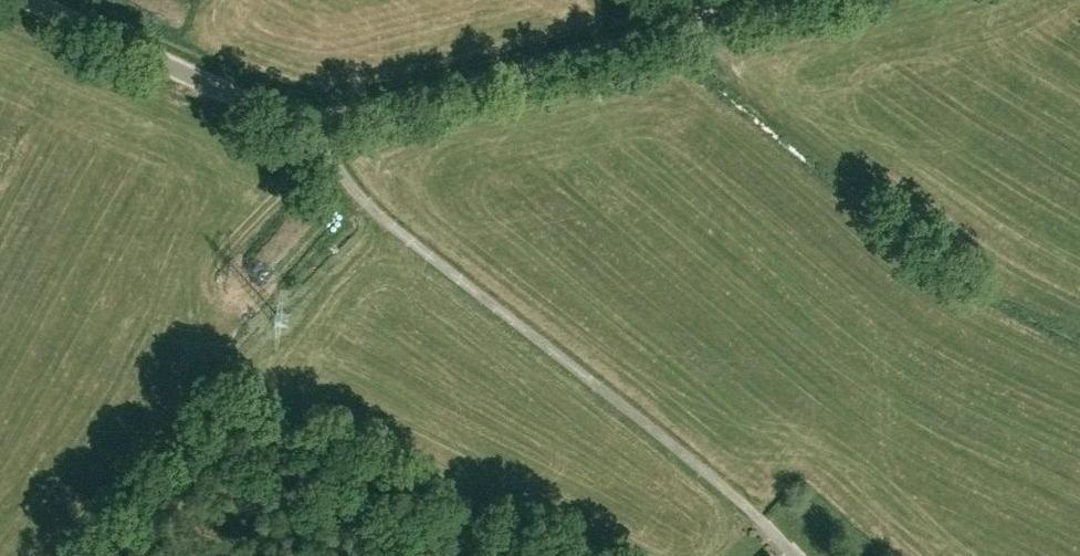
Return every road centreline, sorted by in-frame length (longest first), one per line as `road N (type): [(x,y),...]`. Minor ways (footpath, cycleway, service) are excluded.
road 1 (track): [(793,555),(633,410),(376,211)]
road 2 (unclassified): [(321,122),(806,0)]
road 3 (unclassified): [(321,122),(258,107),(32,0)]

